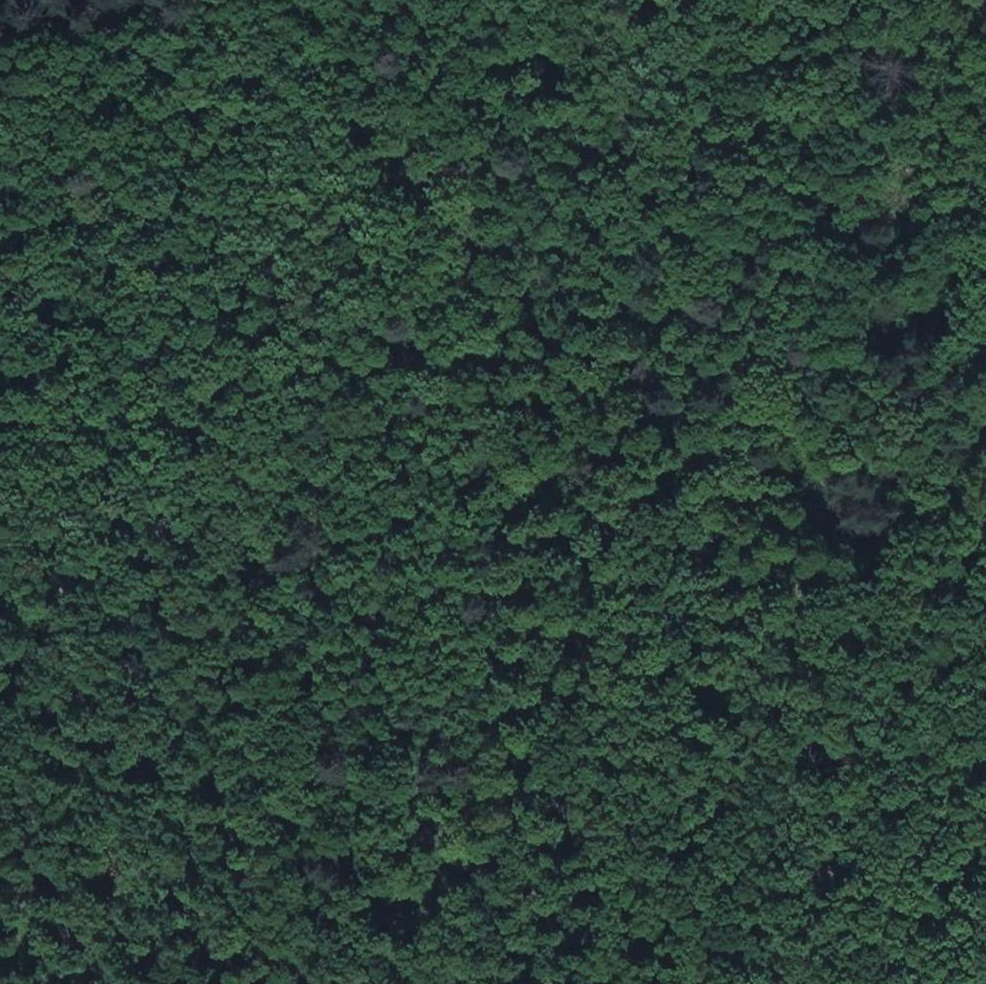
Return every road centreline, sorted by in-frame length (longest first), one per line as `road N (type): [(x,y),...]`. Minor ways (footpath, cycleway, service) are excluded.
road 1 (track): [(354,0),(451,174),(506,454),(489,928),(479,983)]
road 2 (track): [(985,139),(882,119),(626,114),(451,174)]

